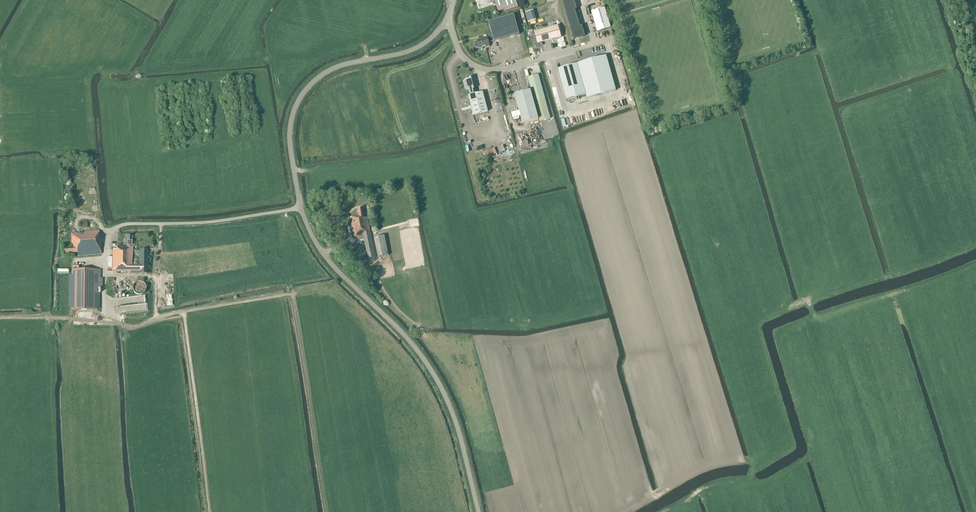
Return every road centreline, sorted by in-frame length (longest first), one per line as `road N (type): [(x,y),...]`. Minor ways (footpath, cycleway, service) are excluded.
road 1 (unclassified): [(478,511),(444,393),(410,342),(319,248),(301,209),(290,145),(295,109),(320,76),(411,50),(447,21)]
road 2 (unclassified): [(593,44),(488,70),(466,61),(447,21)]

